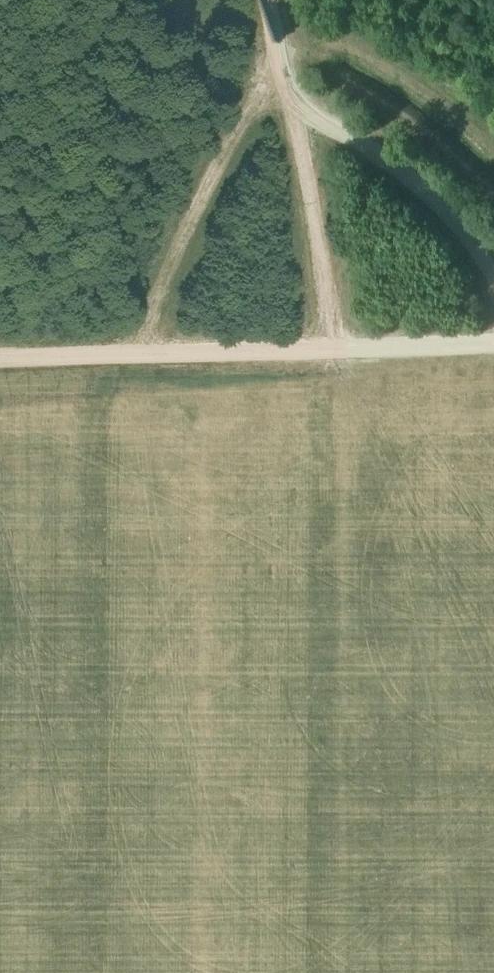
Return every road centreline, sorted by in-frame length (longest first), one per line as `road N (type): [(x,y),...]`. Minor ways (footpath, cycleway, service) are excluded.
road 1 (track): [(129,356),(244,105),(290,91),(446,209),(493,275)]
road 2 (track): [(493,343),(0,358)]
road 3 (track): [(269,0),(332,352)]

